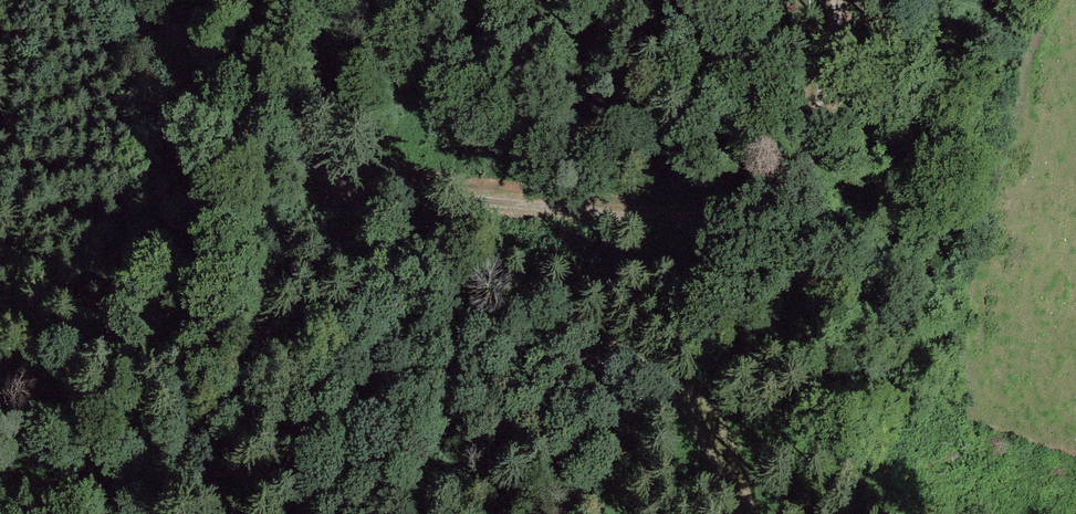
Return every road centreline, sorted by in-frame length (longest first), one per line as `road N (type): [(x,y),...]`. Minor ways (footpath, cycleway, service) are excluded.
road 1 (track): [(32,513),(154,236),(190,98),(338,187),(532,217),(676,198),(747,177),(780,150),(832,52),(833,0)]
road 2 (track): [(338,187),(678,387),(834,511)]

